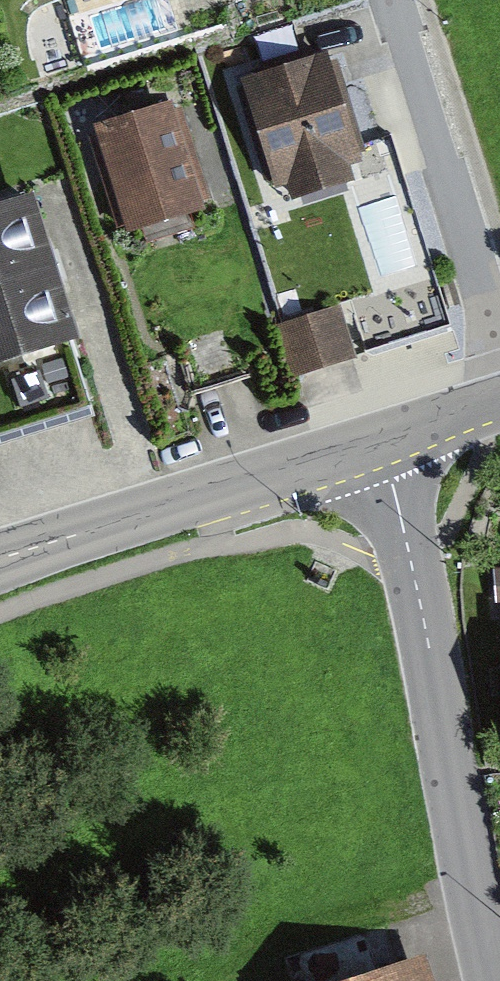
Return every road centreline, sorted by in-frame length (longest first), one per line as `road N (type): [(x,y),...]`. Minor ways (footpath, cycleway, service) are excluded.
road 1 (tertiary): [(495,980),(378,438)]
road 2 (tertiary): [(378,438),(0,560)]
road 3 (residential): [(499,345),(391,0)]
road 4 (tertiary): [(499,401),(378,438)]

